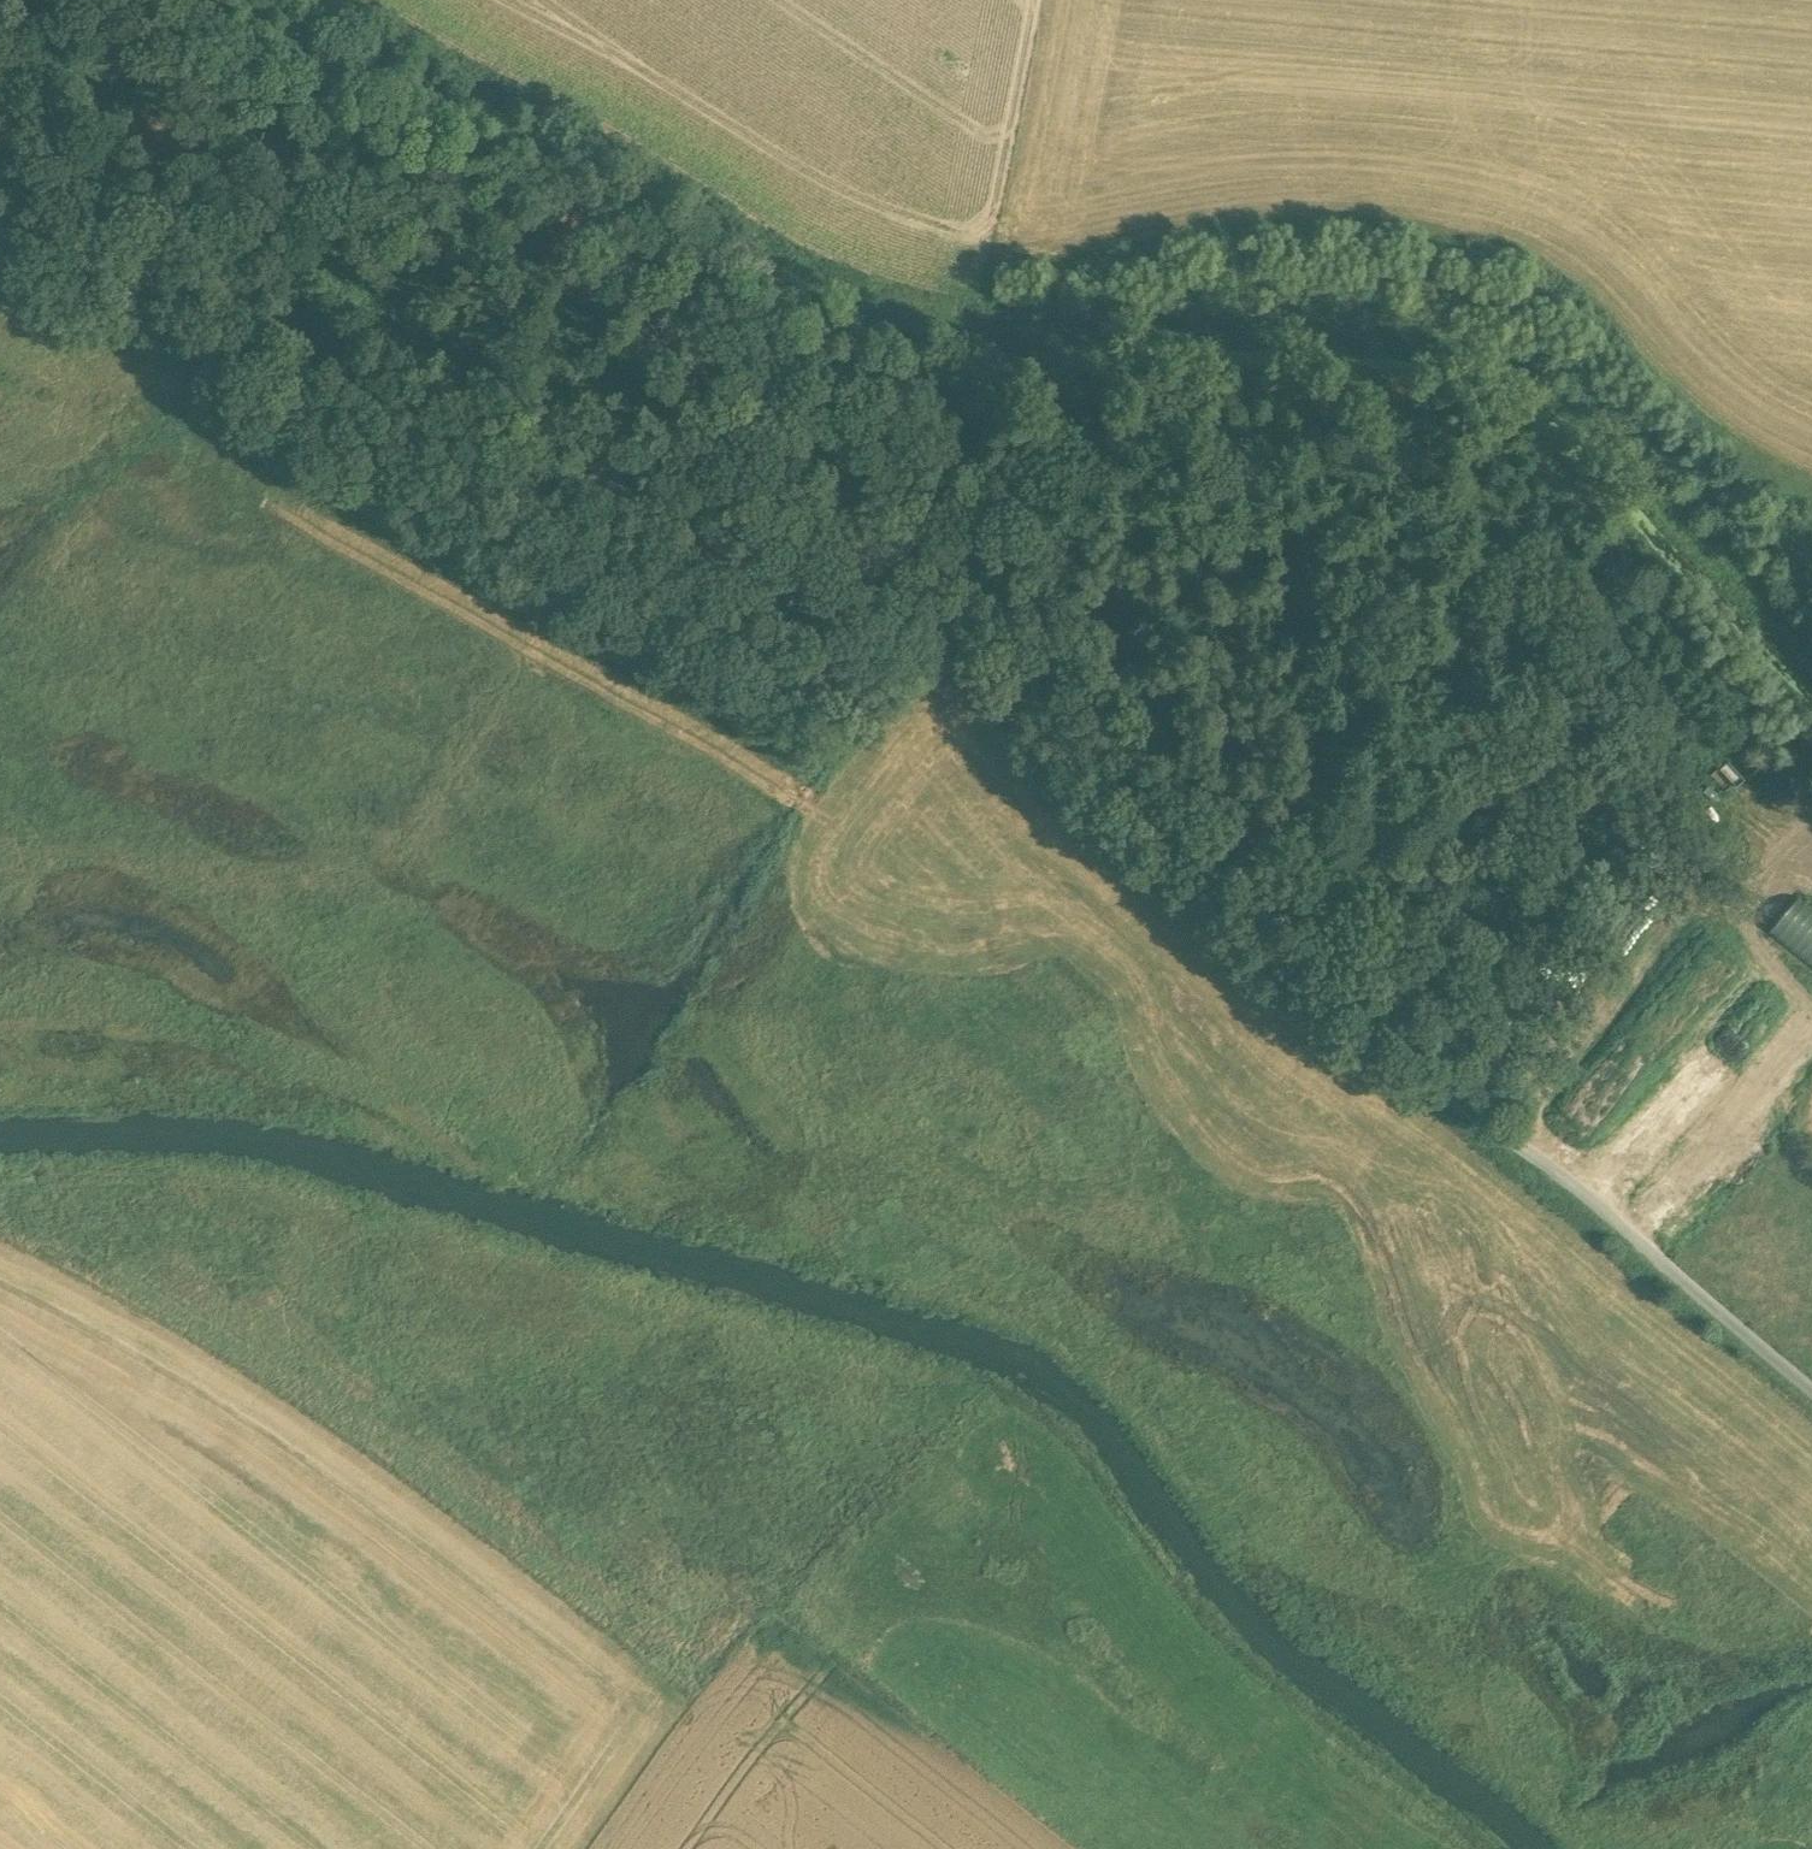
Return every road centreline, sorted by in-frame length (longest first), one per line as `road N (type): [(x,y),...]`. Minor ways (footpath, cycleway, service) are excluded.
road 1 (unclassified): [(0,208),(266,300),(444,417),(922,618),(965,651),(1100,824),(1411,1076),(1560,1172),(1811,1383)]

